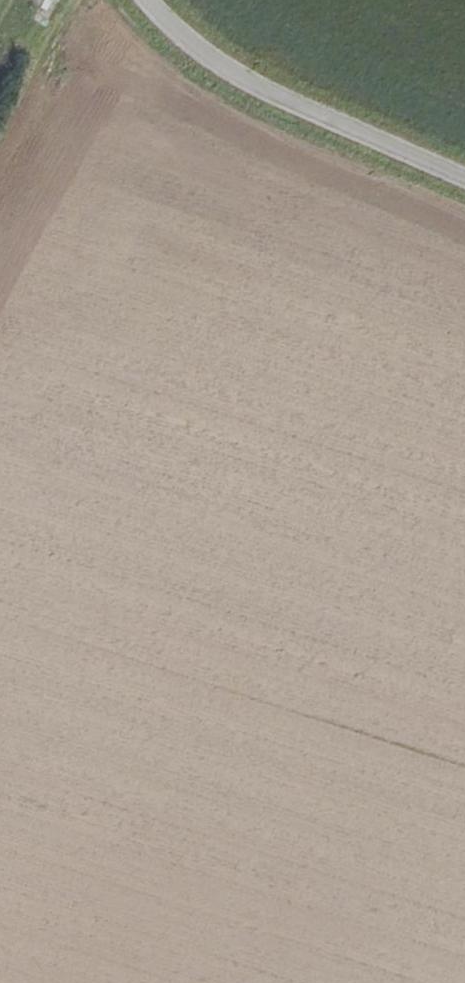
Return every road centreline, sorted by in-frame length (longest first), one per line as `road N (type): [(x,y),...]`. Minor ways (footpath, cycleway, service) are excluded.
road 1 (unclassified): [(464,178),(219,67),(148,0)]

